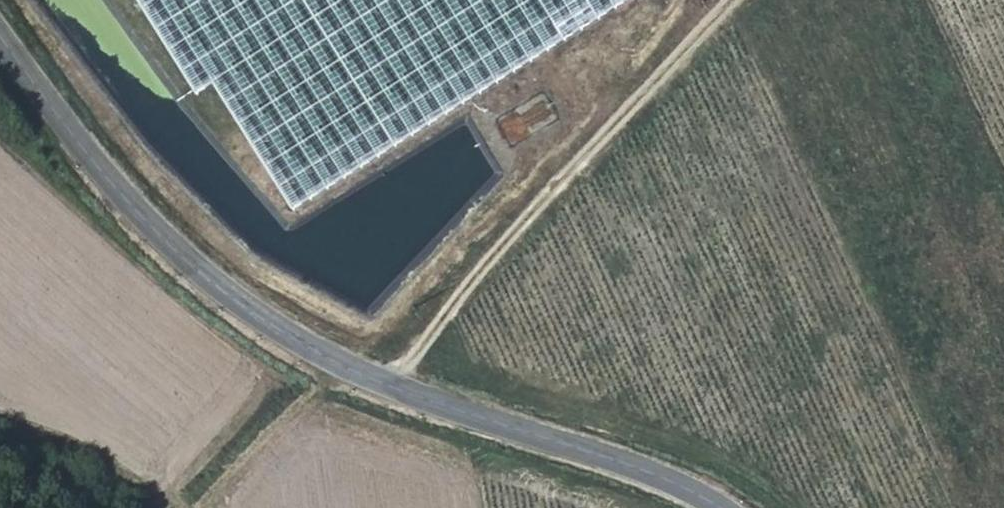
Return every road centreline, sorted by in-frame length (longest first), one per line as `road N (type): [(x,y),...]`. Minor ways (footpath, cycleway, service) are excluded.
road 1 (tertiary): [(715,507),(649,476),(359,380),(264,324),(136,216),(0,41)]
road 2 (track): [(731,0),(401,396)]

